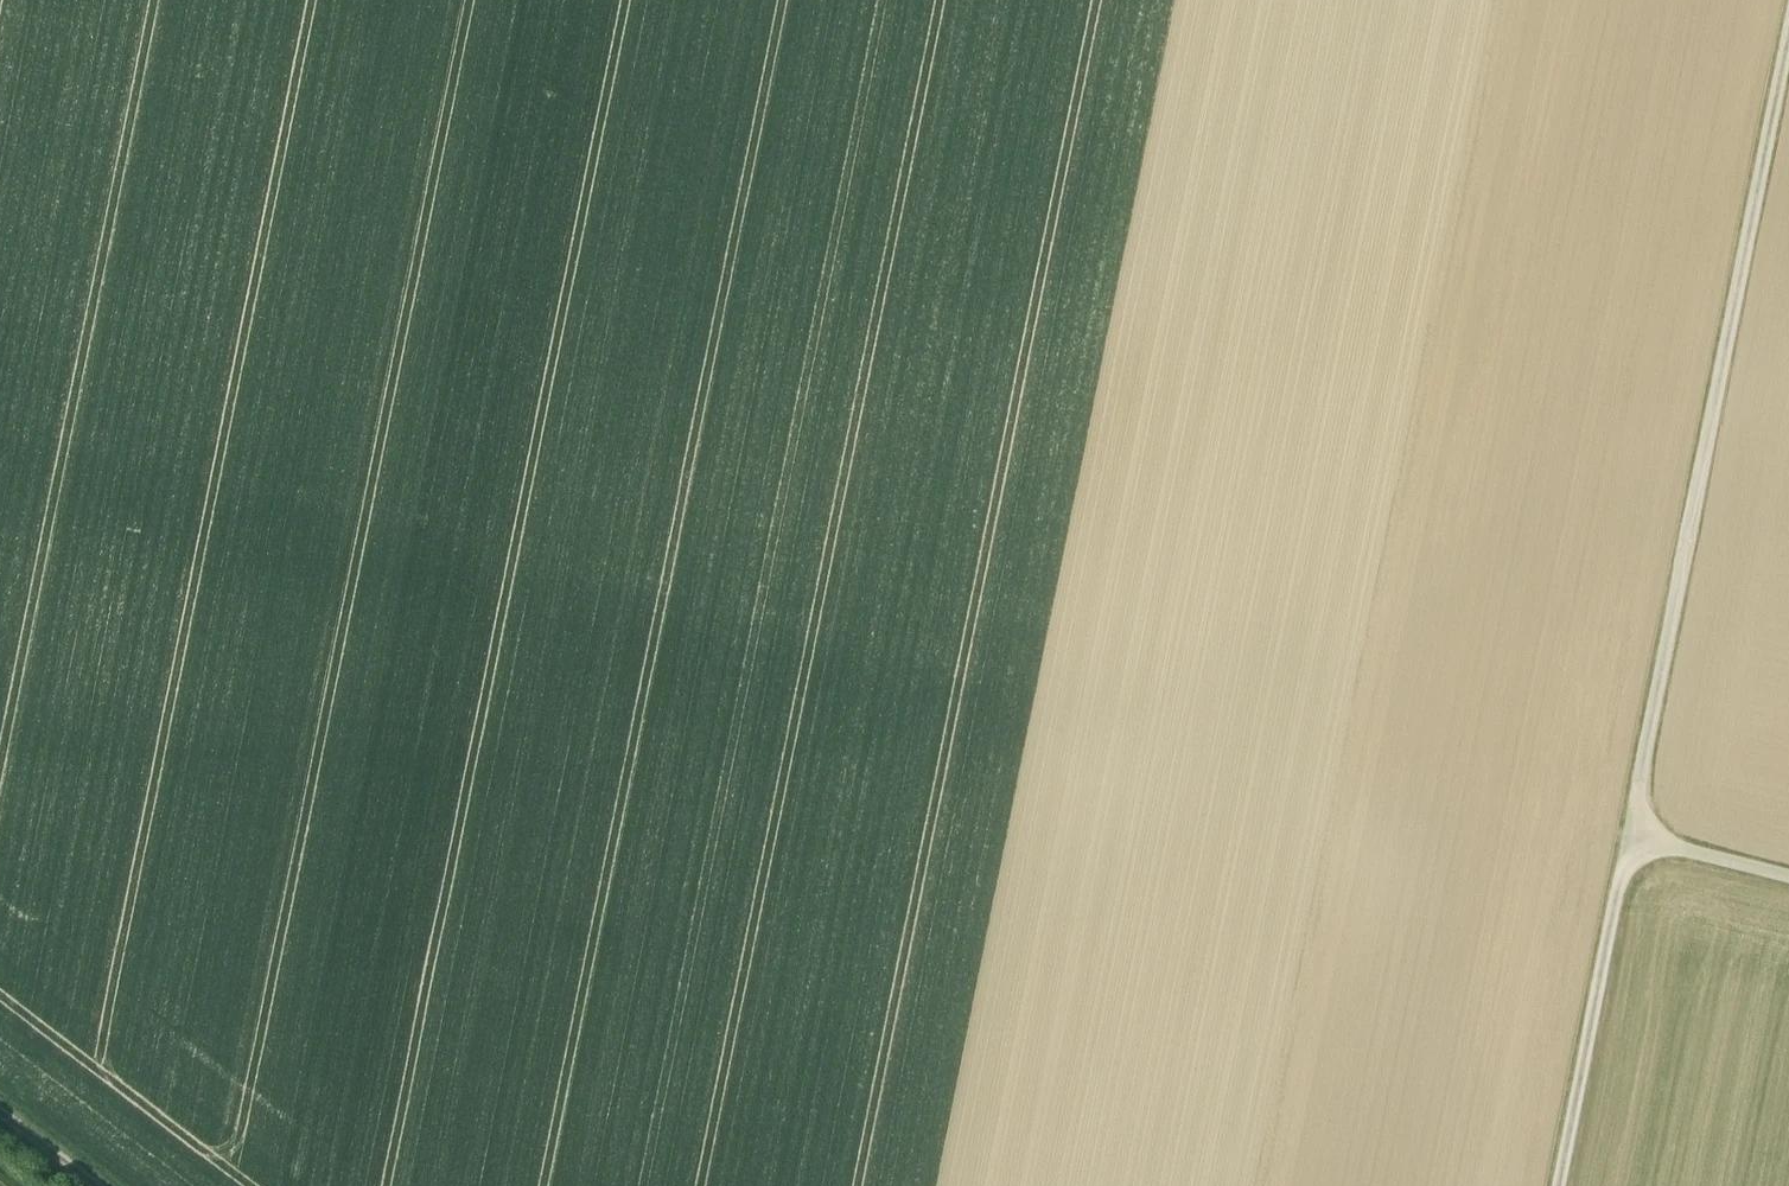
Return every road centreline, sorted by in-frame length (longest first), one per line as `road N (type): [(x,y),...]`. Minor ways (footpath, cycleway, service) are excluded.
road 1 (track): [(1788,44),(1631,838)]
road 2 (track): [(1559,1185),(1631,838)]
road 3 (track): [(1788,879),(1631,838)]
road 4 (track): [(97,1185),(0,1110)]

